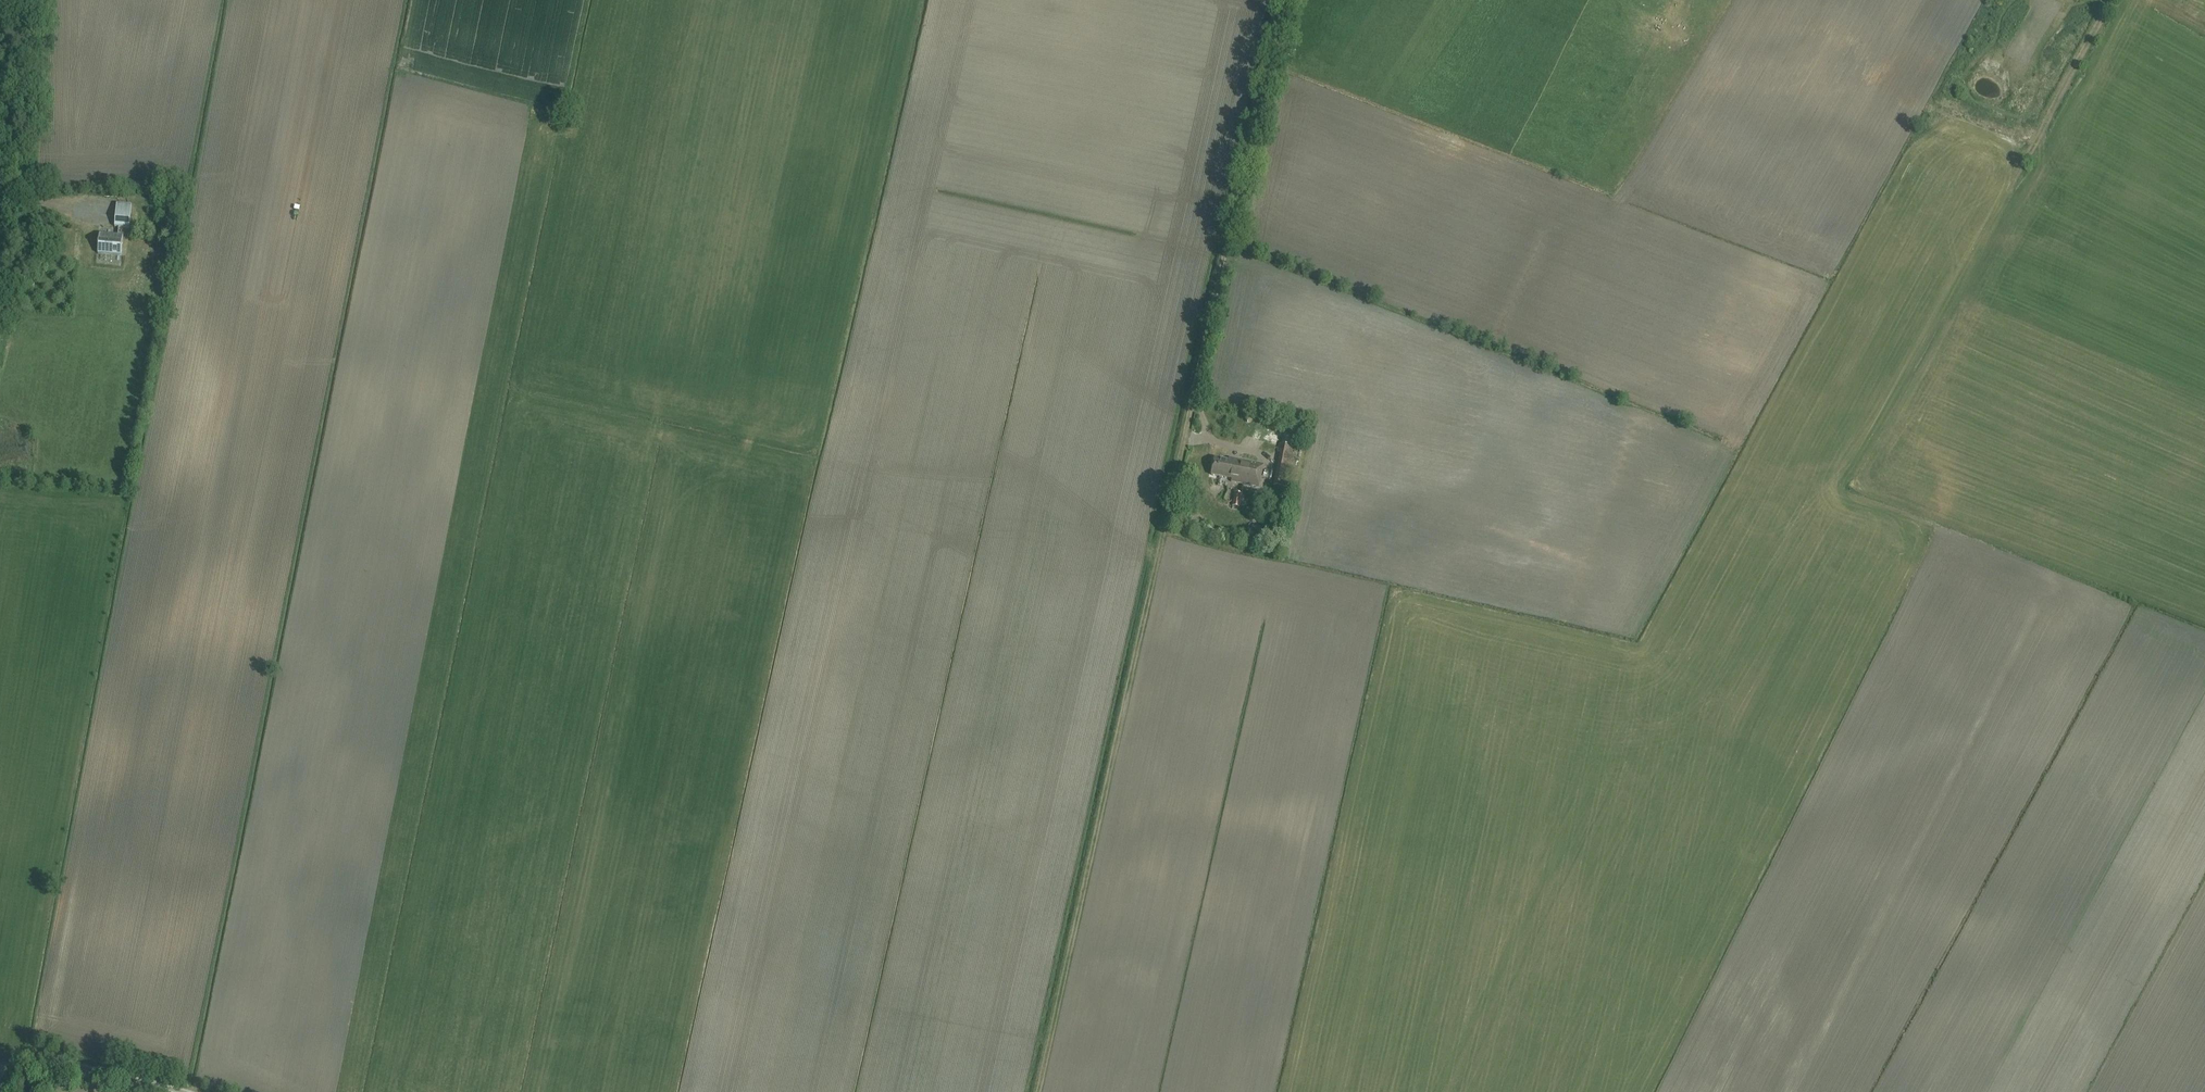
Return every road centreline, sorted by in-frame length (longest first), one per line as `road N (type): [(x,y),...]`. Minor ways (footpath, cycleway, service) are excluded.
road 1 (track): [(1285,0),(1039,1091)]
road 2 (track): [(0,1070),(42,1057),(183,1091)]

